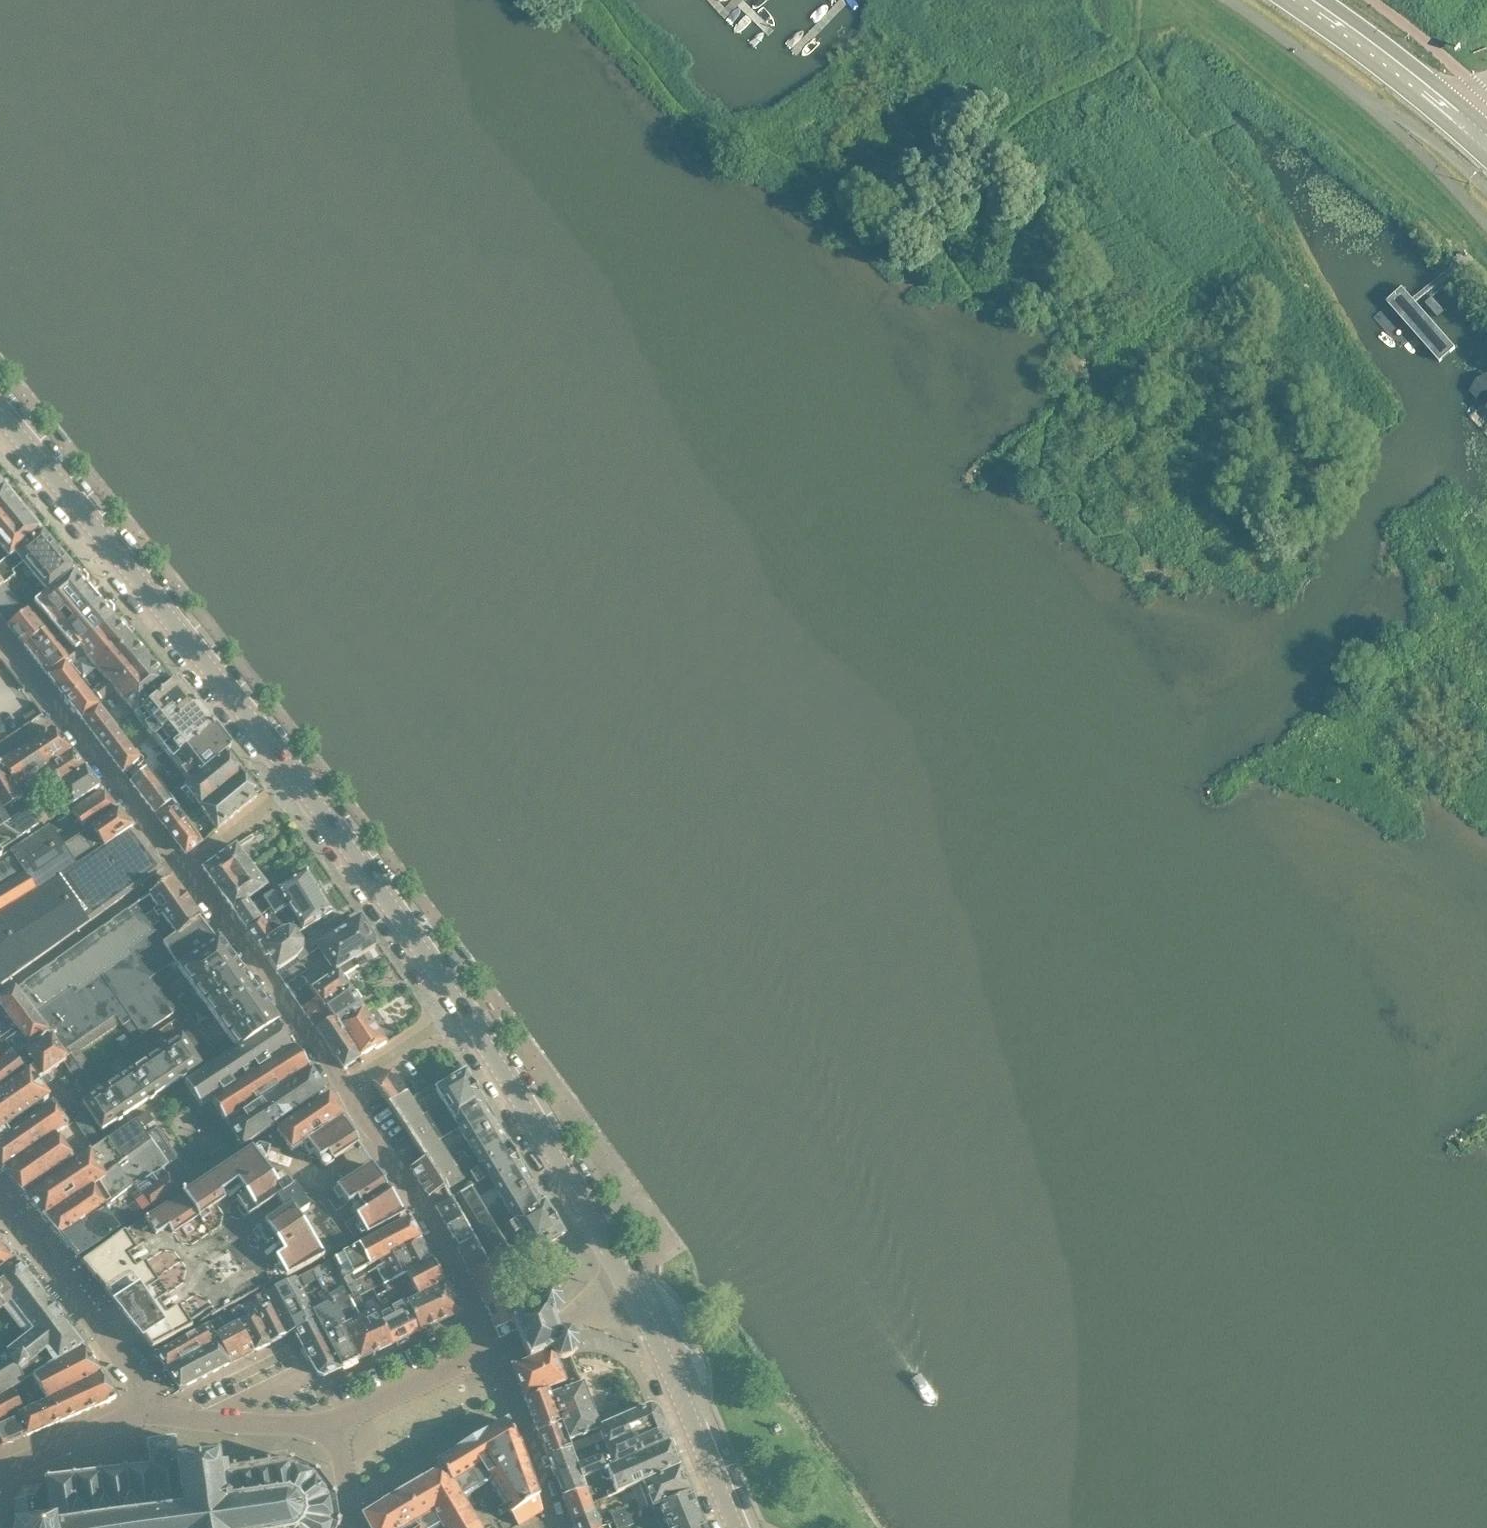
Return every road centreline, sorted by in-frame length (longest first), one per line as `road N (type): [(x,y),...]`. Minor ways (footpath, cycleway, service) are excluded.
road 1 (tertiary): [(630,1289),(462,1013),(296,781),(0,417)]
road 2 (residential): [(0,637),(182,867),(381,1145)]
road 3 (unclassified): [(332,1424),(153,1410),(0,1475)]
road 4 (tertiary): [(736,1527),(630,1289)]
road 5 (residential): [(381,1145),(423,1208),(478,1324),(481,1357)]
road 6 (secondary): [(1459,121),(1304,0)]
road 7 (residential): [(559,1527),(501,1377),(481,1357)]
road 8 (unclassified): [(630,1289),(481,1357)]
road 9 (unclassified): [(481,1357),(332,1424)]

